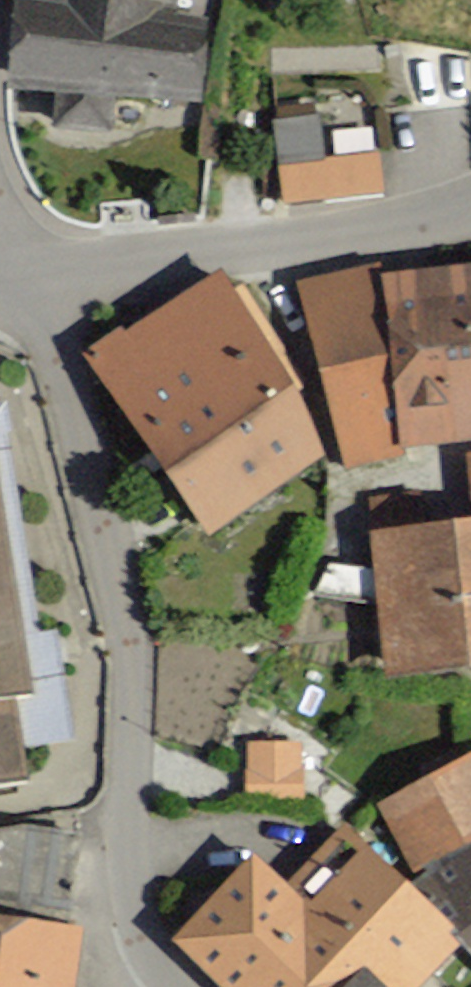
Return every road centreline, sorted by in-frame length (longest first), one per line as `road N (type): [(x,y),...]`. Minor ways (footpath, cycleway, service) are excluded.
road 1 (residential): [(123,926),(120,577),(66,370),(0,274)]
road 2 (residential): [(470,210),(270,248),(0,269)]

